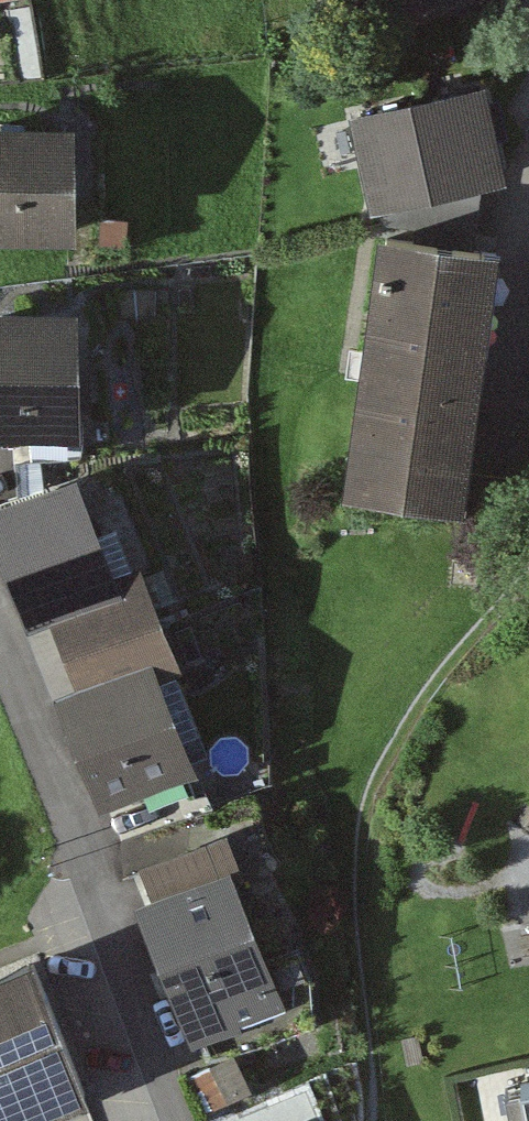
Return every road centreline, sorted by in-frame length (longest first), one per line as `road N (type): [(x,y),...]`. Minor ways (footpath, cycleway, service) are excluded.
road 1 (residential): [(188,1120),(0,632)]

